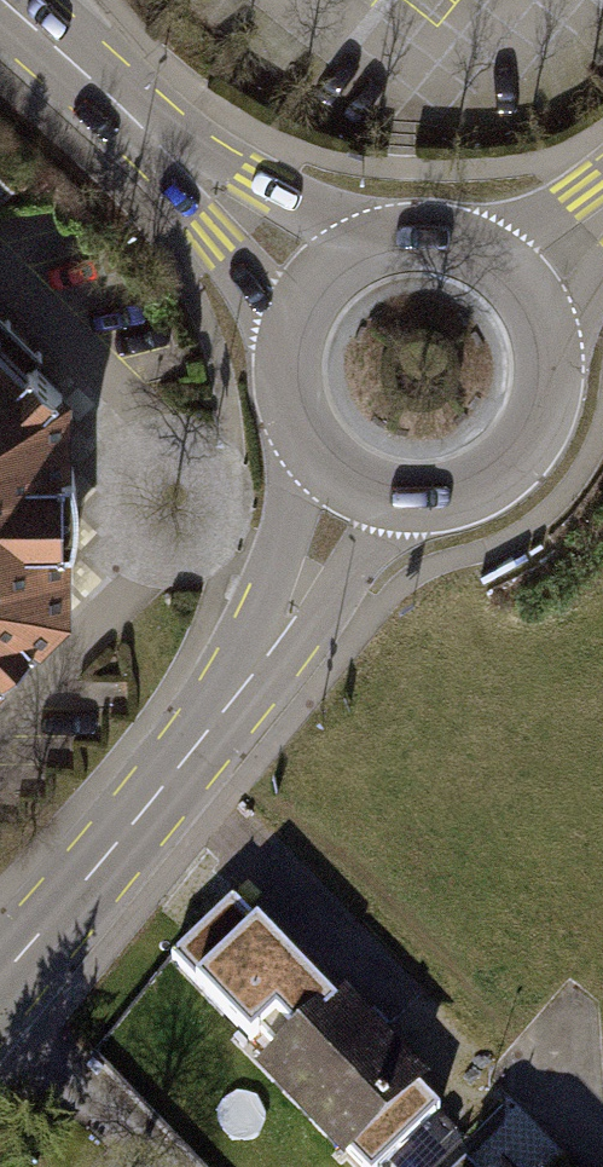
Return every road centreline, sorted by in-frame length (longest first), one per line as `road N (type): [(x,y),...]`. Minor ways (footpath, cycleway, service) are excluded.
road 1 (secondary): [(357,483),(243,682),(0,970)]
road 2 (secondary): [(6,0),(322,280)]
road 3 (secondary): [(357,483),(397,495),(439,493),(479,477),(510,449),(531,413),(539,372),(533,330),(514,293)]
road 4 (secondary): [(322,280),(299,312),(287,350),(287,390),(300,428),(324,460),(357,483)]
road 5 (residential): [(0,1008),(153,1166)]
road 6 (secondary): [(514,293),(482,263),(443,245),(399,243),(357,254),(322,280)]

